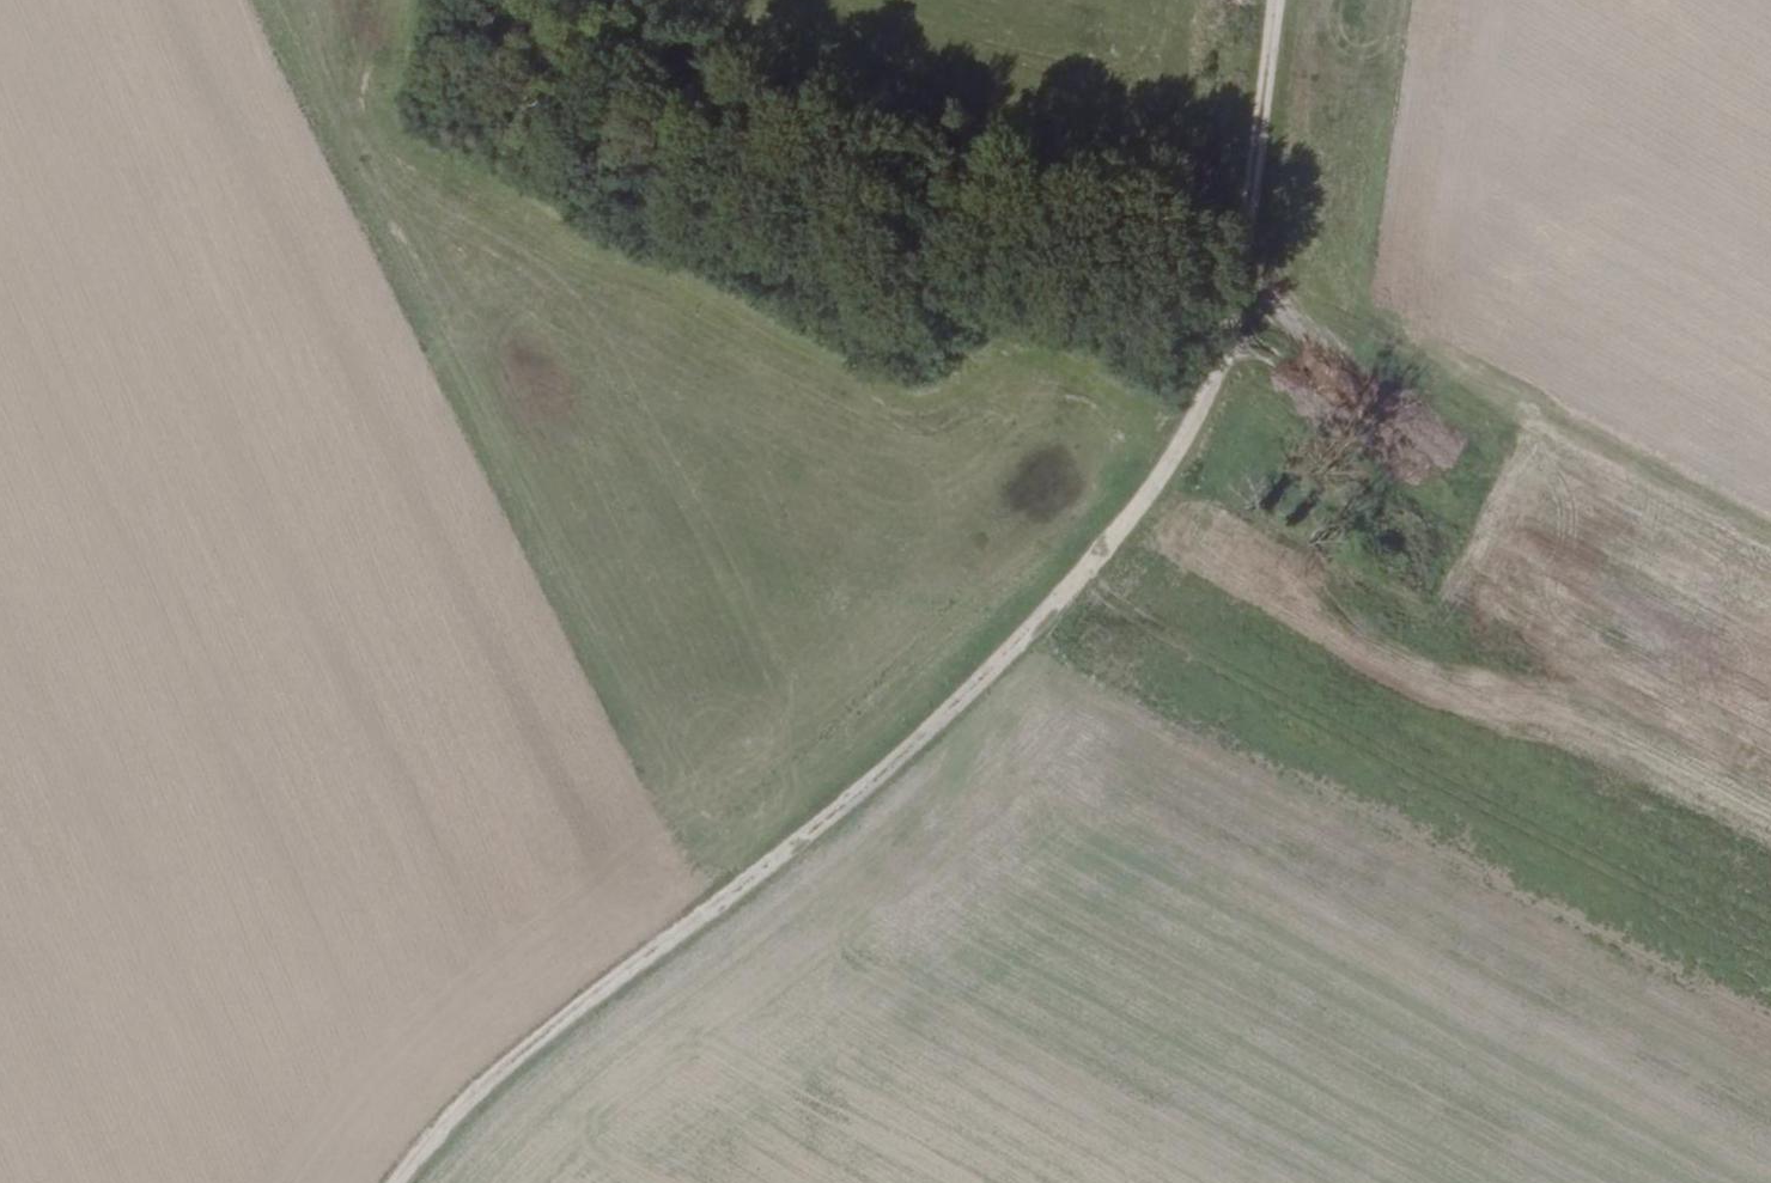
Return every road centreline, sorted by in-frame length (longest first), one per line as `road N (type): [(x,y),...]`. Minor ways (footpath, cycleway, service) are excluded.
road 1 (track): [(1271,0),(1208,383),(1140,506),(891,766),(452,1118),(401,1182)]

